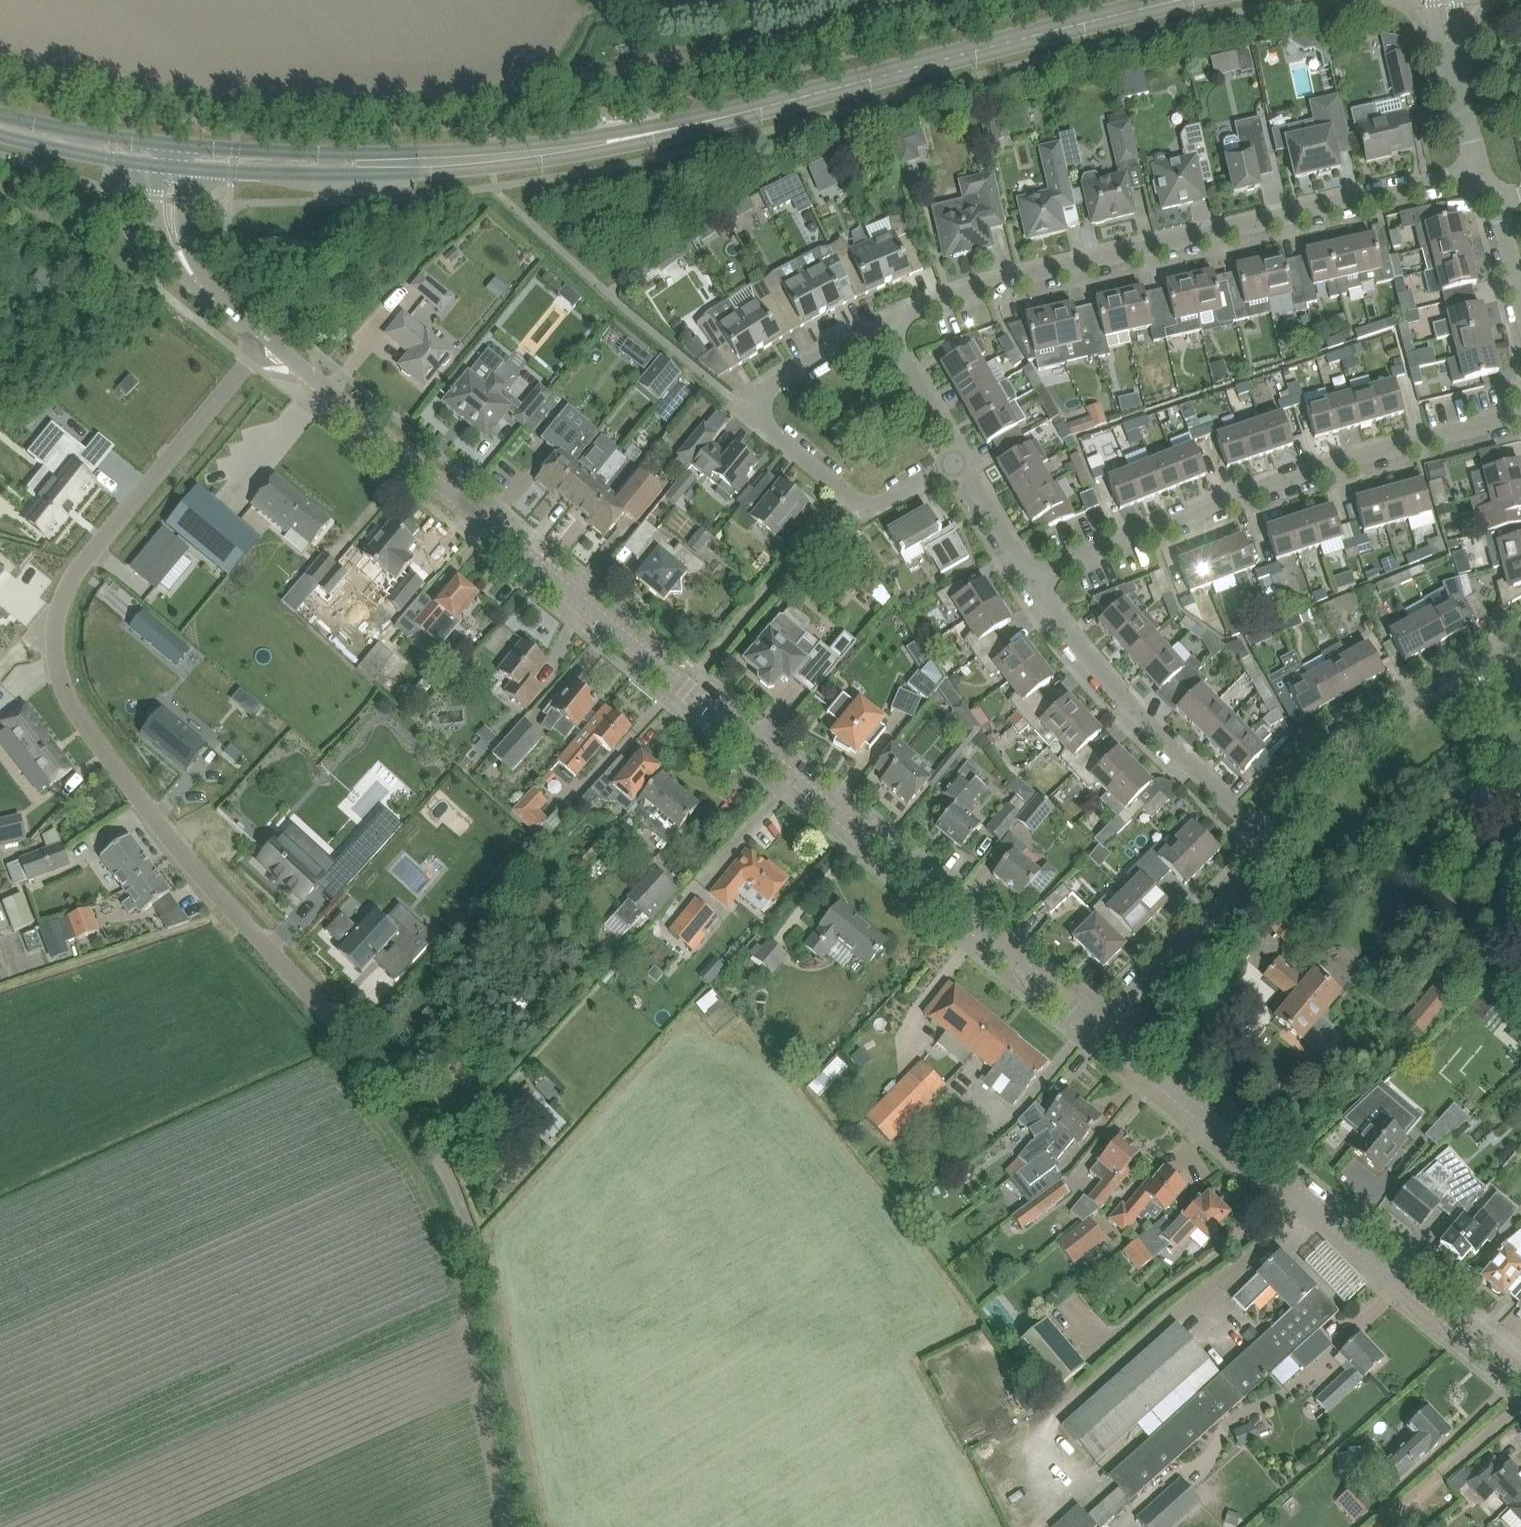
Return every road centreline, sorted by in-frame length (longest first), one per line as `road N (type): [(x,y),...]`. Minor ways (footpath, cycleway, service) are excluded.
road 1 (unclassified): [(1098,1027),(267,341)]
road 2 (residential): [(455,1198),(399,1100),(150,819),(58,677),(52,637),(58,602),(80,561),(267,341)]
road 3 (residential): [(884,321),(974,286),(1480,168)]
road 4 (unclassified): [(1520,1382),(1098,1027)]
road 5 (tertiary): [(665,129),(1172,0)]
road 6 (residential): [(1029,583),(1268,485),(1520,421)]
road 7 (tertiary): [(665,129),(414,149),(171,142)]
road 8 (tertiary): [(188,166),(309,175),(493,166),(609,148),(665,129)]
road 9 (residential): [(959,457),(870,505),(762,422),(767,387),(884,321)]
road 10 (residential): [(1271,840),(1094,665),(1029,583)]
road 11 (unclassified): [(540,1526),(455,1198)]
road 12 (residential): [(1271,840),(1324,751),(1520,638)]
road 13 (residential): [(1098,1027),(1236,892),(1271,840)]
road 14 (tertiary): [(171,142),(0,112)]
road 15 (residential): [(1480,168),(1448,48),(1444,0)]
road 16 (tertiary): [(0,134),(156,163)]
road 17 (residential): [(959,457),(884,321)]
road 18 (unclassified): [(156,163),(163,239),(182,274),(207,290)]
road 19 (residential): [(1029,583),(959,457)]
road 20 (unclassified): [(207,290),(187,236),(188,166)]

